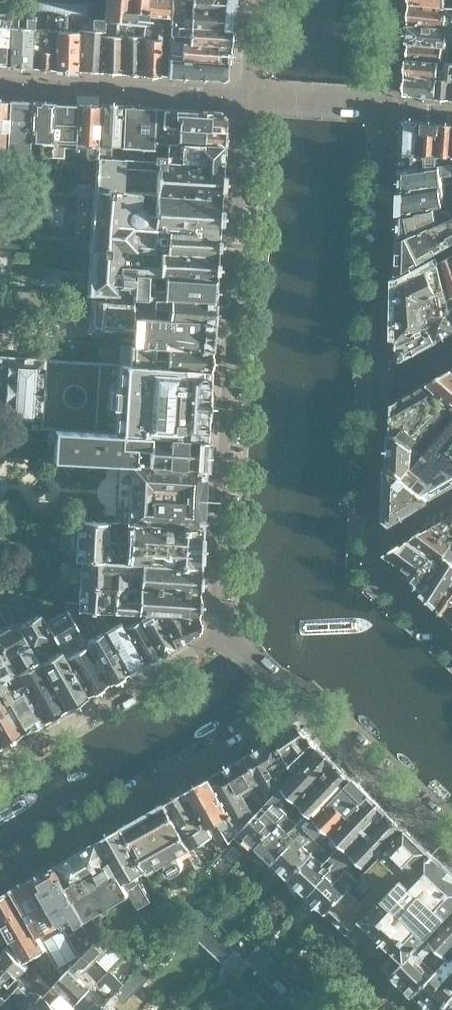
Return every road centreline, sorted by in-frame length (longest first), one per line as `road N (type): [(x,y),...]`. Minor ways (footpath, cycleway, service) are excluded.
road 1 (residential): [(246,98),(219,574),(225,630)]
road 2 (residential): [(372,548),(388,107)]
road 3 (residential): [(0,878),(301,703)]
road 4 (residential): [(225,630),(0,761)]
road 5 (residential): [(0,83),(246,98)]
road 6 (residential): [(301,703),(451,844)]
road 7 (residential): [(388,107),(246,98)]
road 8 (residential): [(451,641),(380,572),(372,548)]

